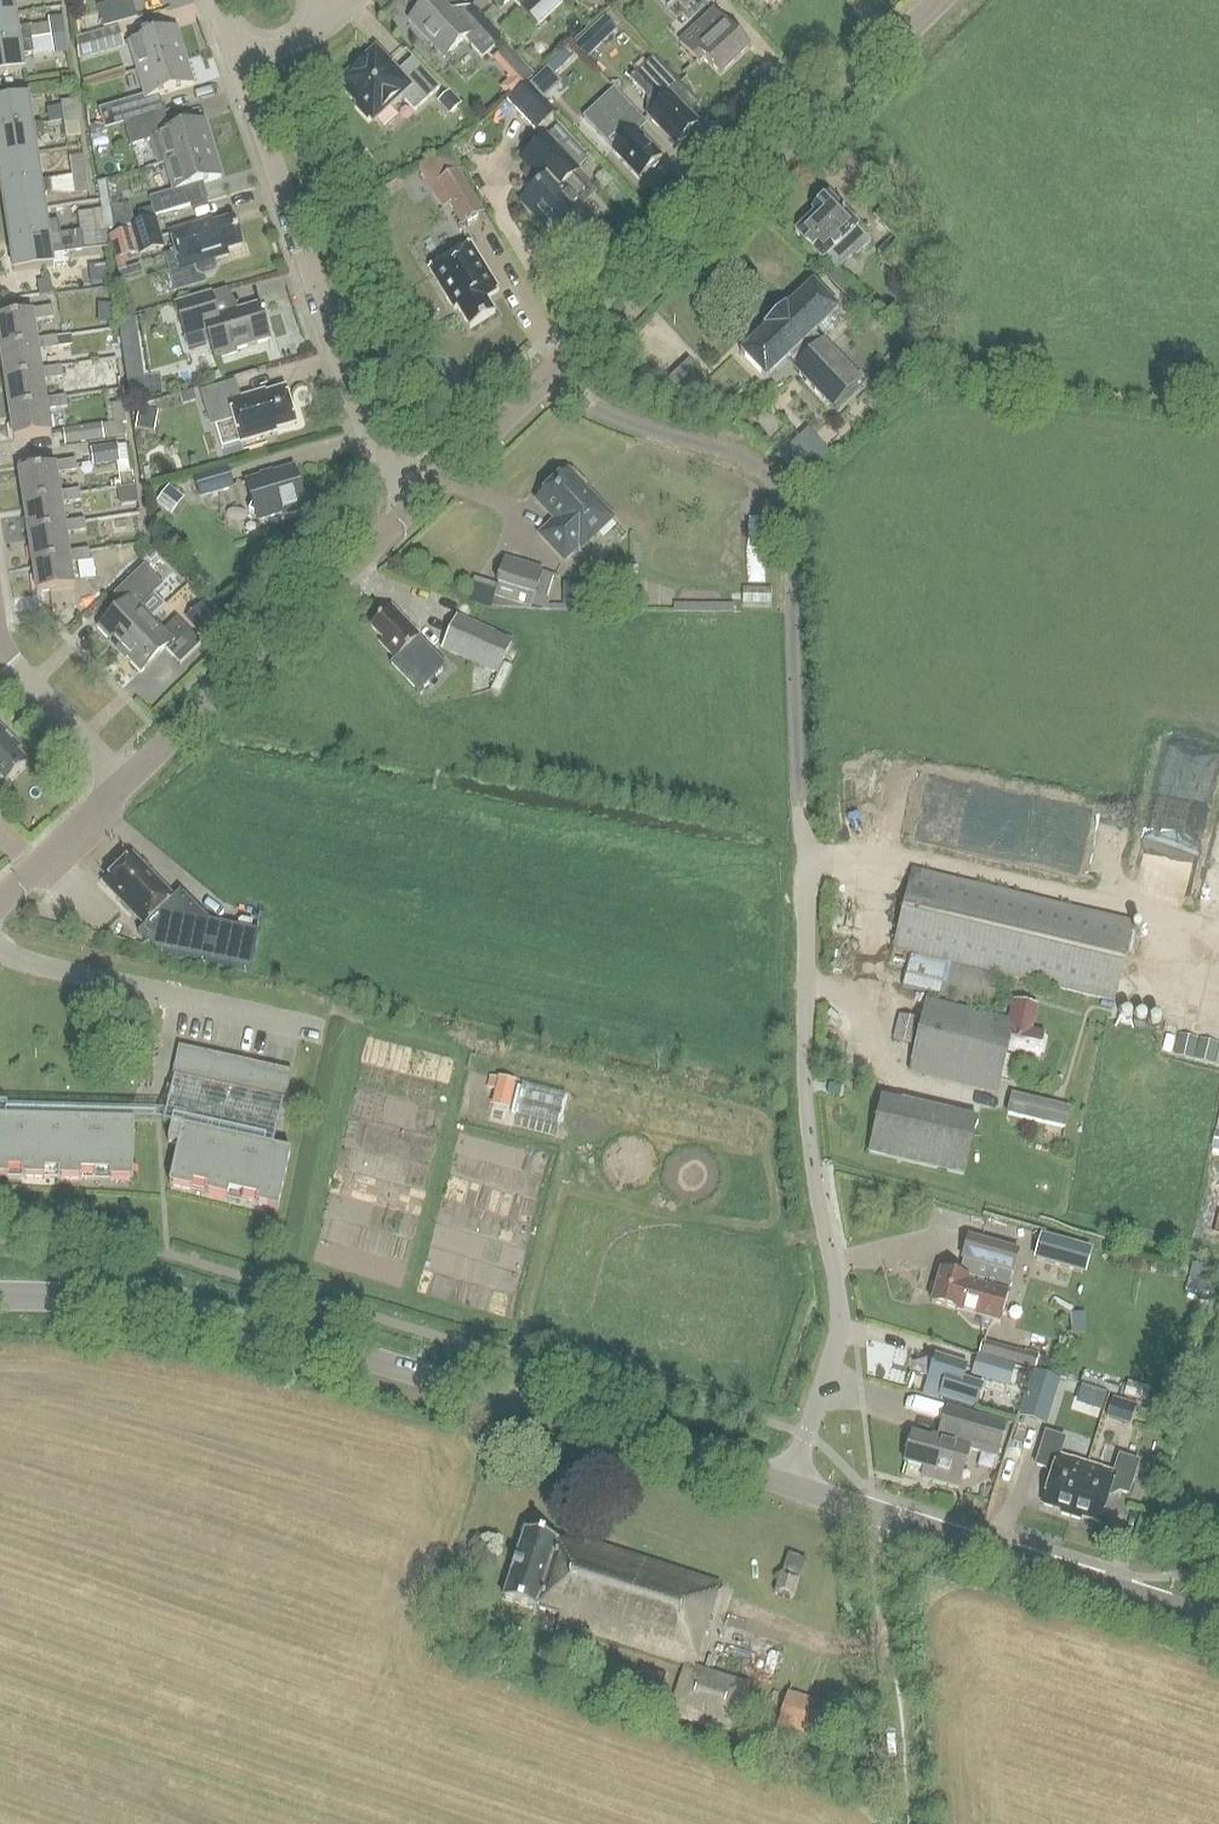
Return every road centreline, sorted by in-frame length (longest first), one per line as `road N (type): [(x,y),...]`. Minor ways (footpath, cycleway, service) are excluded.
road 1 (residential): [(787,1487),(836,1350),(841,1310),(818,1191),(805,1013),(790,525),(778,489),(740,455),(640,423),(587,399),(554,370)]
road 2 (tertiary): [(787,1487),(214,1318),(69,1294),(0,1296)]
road 3 (tertiary): [(554,370),(939,0)]
road 4 (residential): [(421,497),(373,443),(238,62)]
road 5 (tertiary): [(1218,1620),(787,1487)]
road 6 (tertiary): [(120,786),(421,497)]
road 7 (tertiary): [(421,497),(554,370)]
road 8 (residential): [(120,786),(0,654)]
road 9 (tertiary): [(0,901),(120,786)]
road 10 (track): [(885,1636),(874,1513)]

